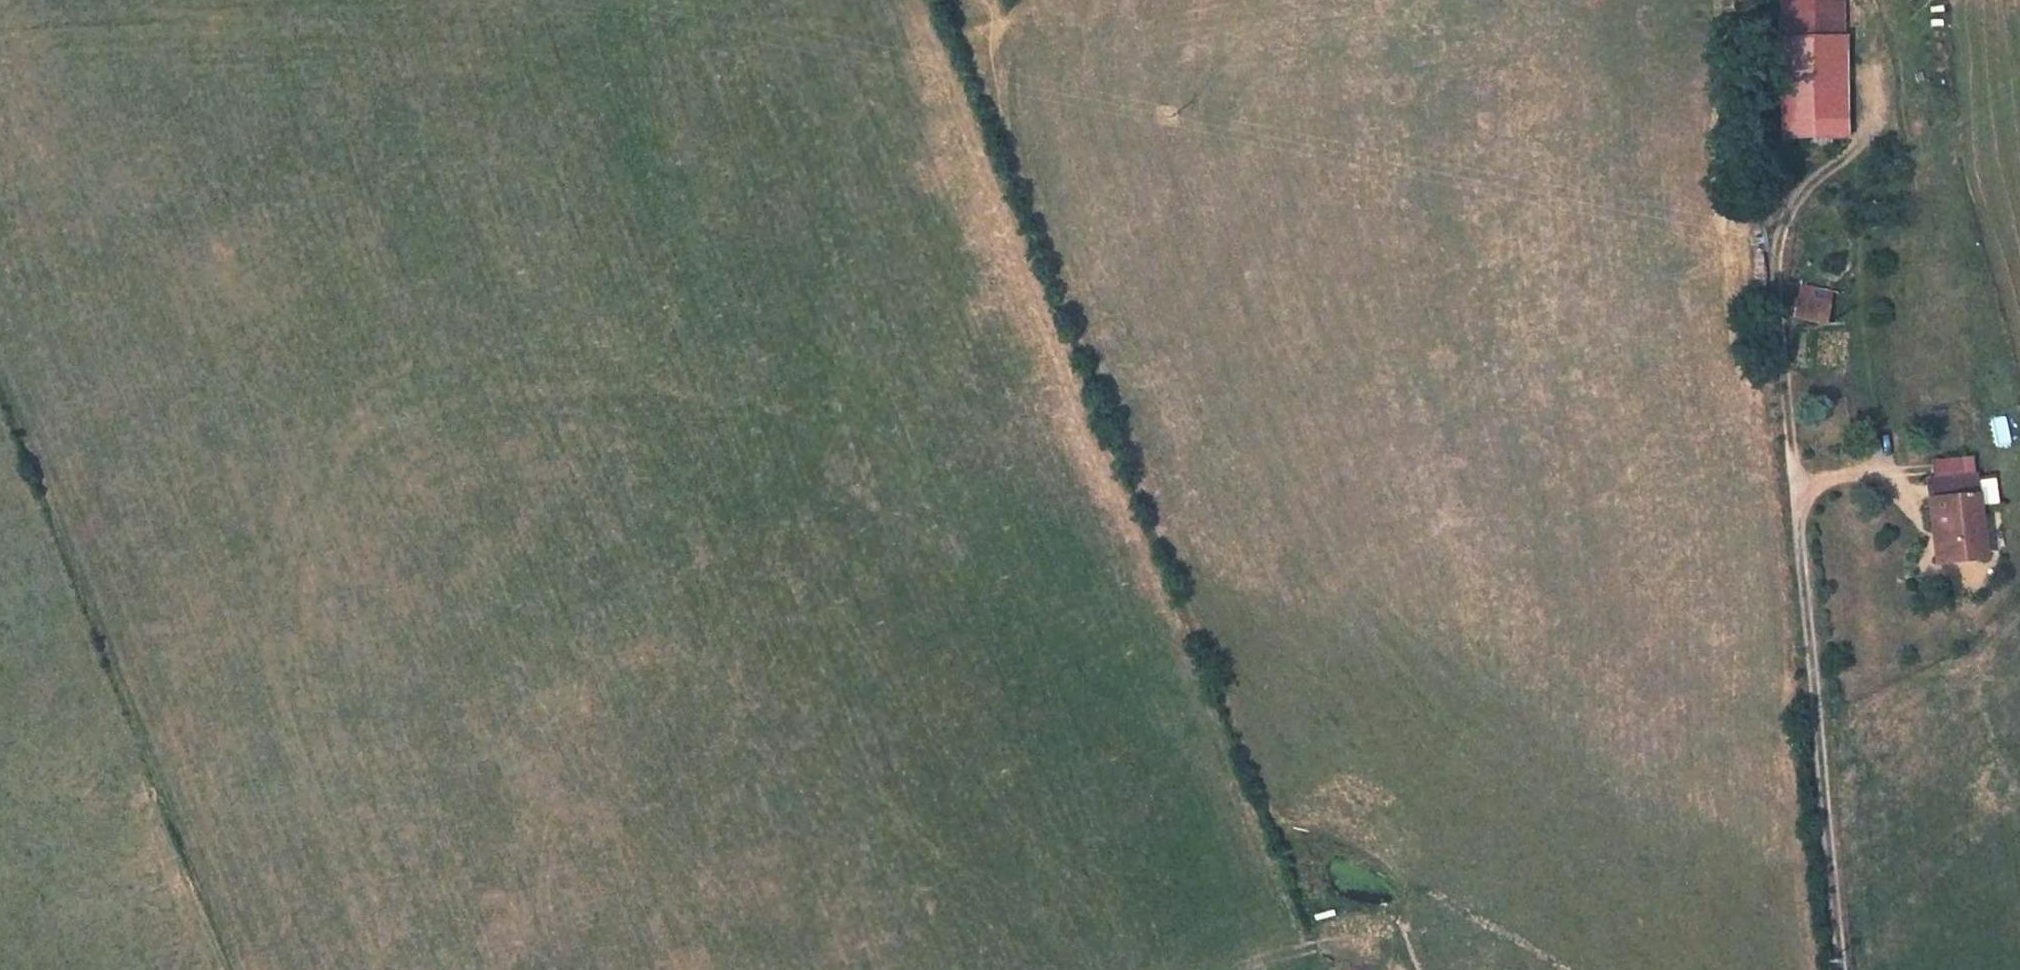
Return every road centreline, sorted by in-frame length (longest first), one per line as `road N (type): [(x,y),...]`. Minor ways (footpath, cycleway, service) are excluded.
road 1 (track): [(1872,131),(1808,183),(1776,245),(1841,969)]

